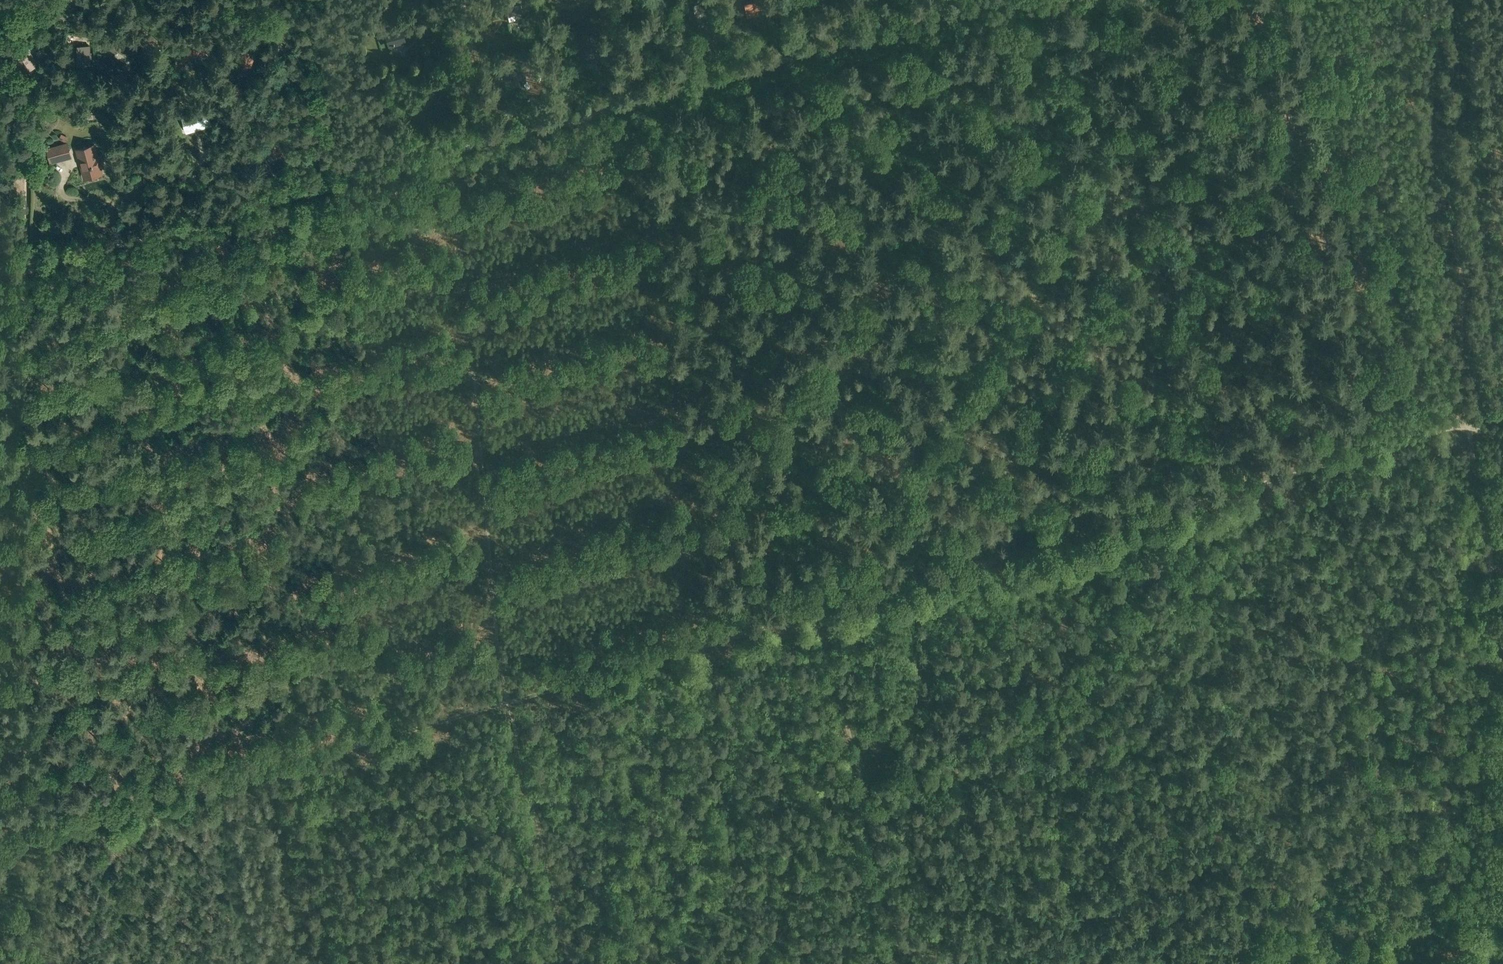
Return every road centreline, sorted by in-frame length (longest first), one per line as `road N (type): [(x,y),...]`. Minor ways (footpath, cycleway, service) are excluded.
road 1 (track): [(0,849),(1466,423),(1502,433)]
road 2 (unclassified): [(0,277),(999,0)]
road 3 (track): [(449,152),(500,657),(568,963)]
road 4 (track): [(998,560),(996,491),(1012,461),(972,253),(944,15)]
road 5 (track): [(818,613),(902,963)]
road 6 (track): [(1502,646),(1492,617),(1488,528),(1466,423)]
road 7 (track): [(1303,963),(1502,915)]

